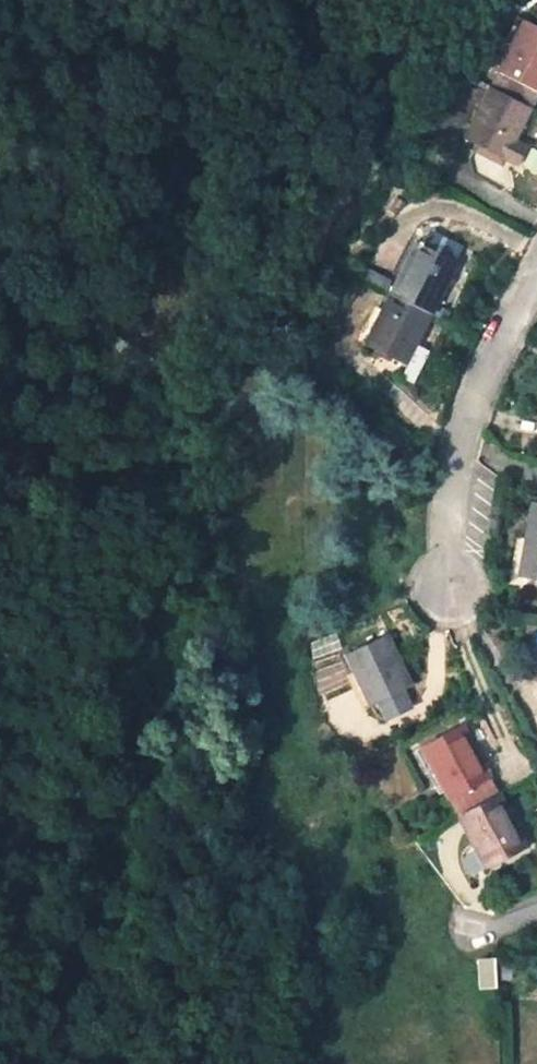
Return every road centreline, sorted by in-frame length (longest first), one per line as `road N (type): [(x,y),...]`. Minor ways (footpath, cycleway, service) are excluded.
road 1 (track): [(0,88),(101,332),(155,371),(202,380),(240,354),(304,266),(436,0)]
road 2 (residential): [(449,586),(453,464),(479,377),(536,267)]

